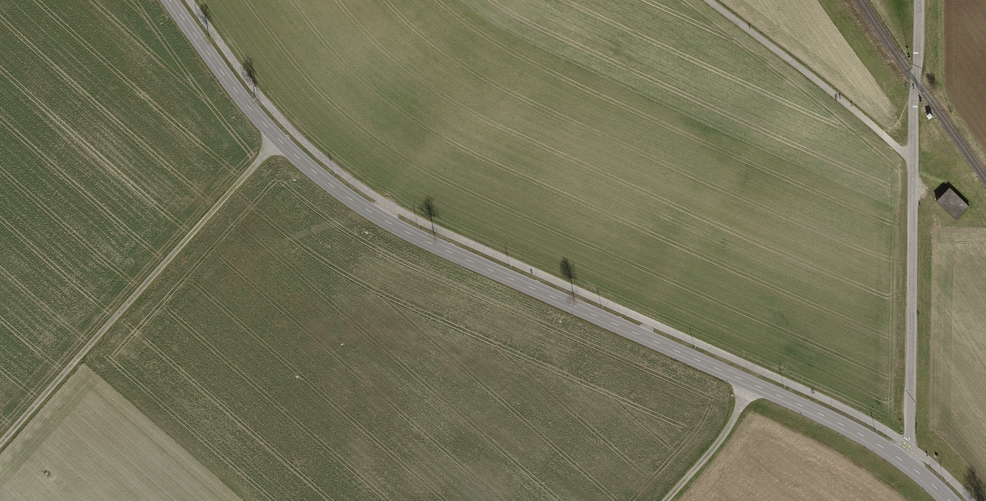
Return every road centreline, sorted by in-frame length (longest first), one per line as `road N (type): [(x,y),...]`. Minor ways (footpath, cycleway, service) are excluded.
road 1 (tertiary): [(170,0),(279,139),(358,204),(854,430),(951,500)]
road 2 (track): [(0,445),(279,139)]
road 3 (track): [(710,0),(911,155)]
road 4 (track): [(750,383),(717,444),(666,500)]

